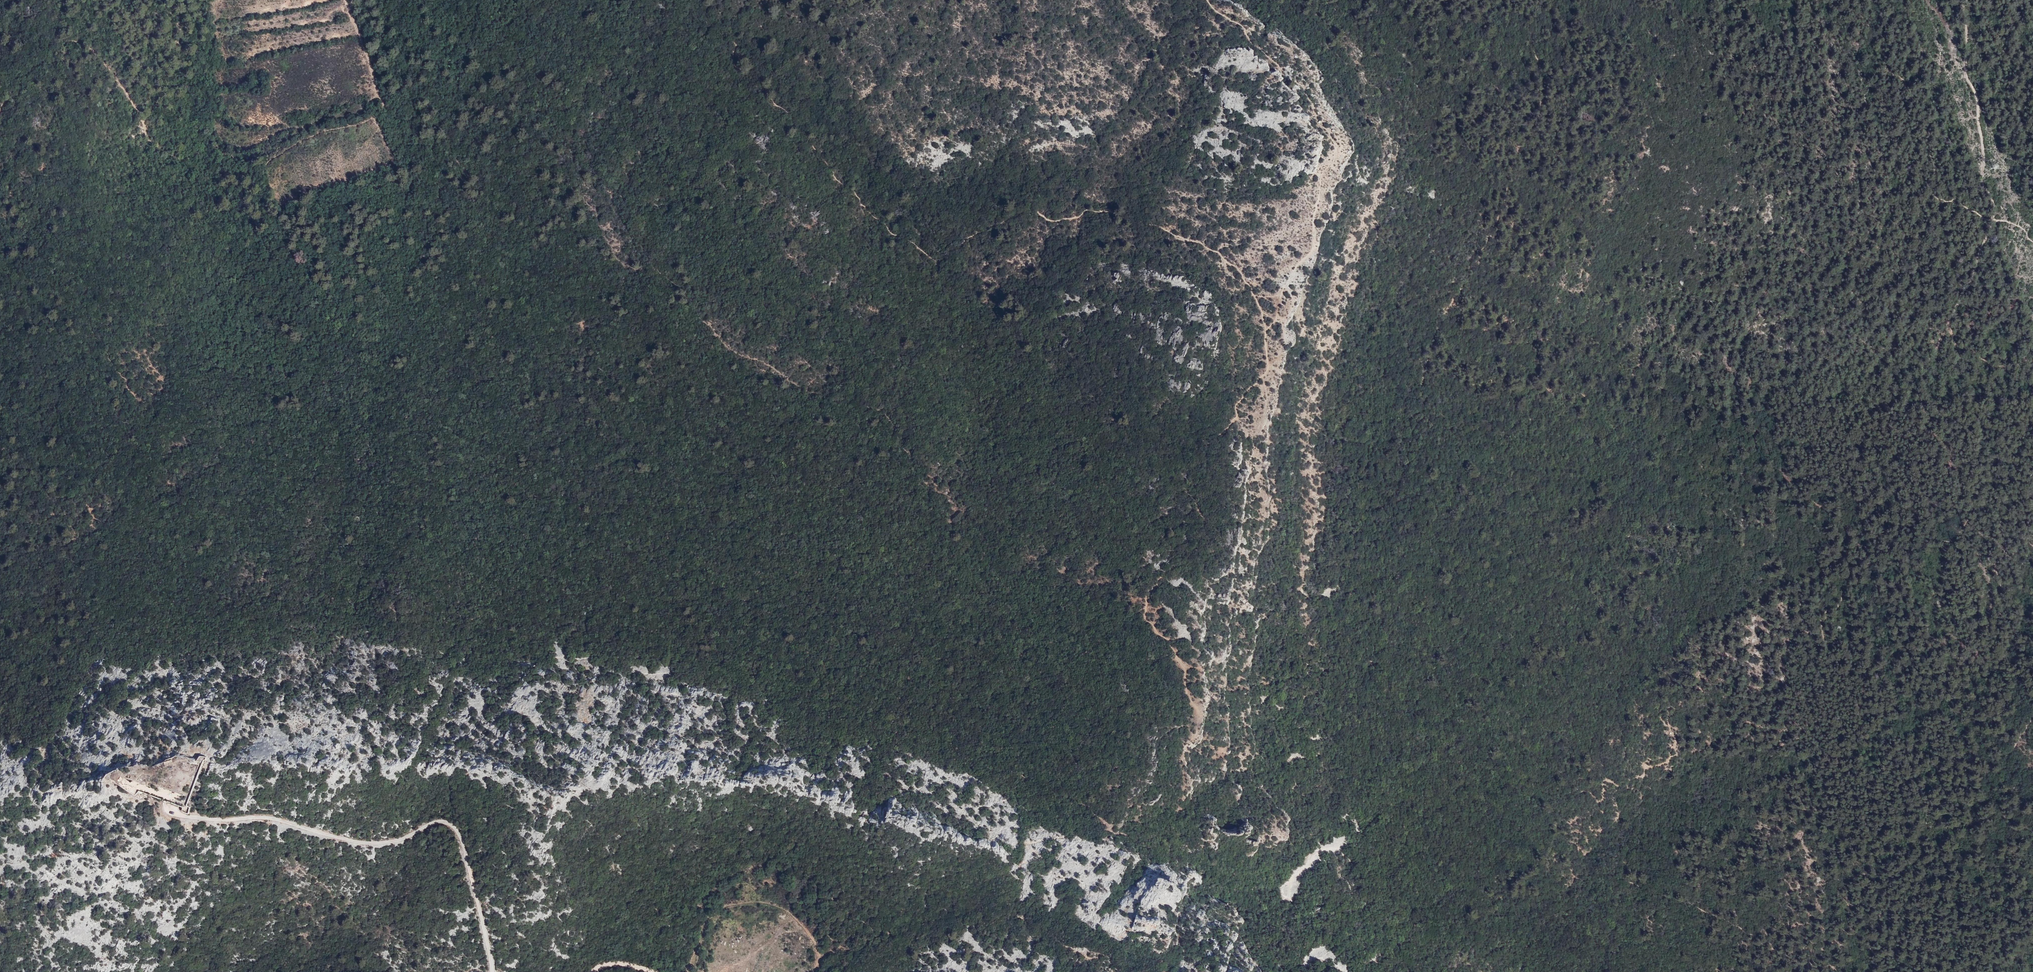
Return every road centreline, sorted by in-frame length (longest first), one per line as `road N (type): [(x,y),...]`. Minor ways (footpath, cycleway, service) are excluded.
road 1 (track): [(1967,0),(1966,79),(1978,104),(1980,183),(1990,217),(1978,264),(1920,388),(1962,475)]

